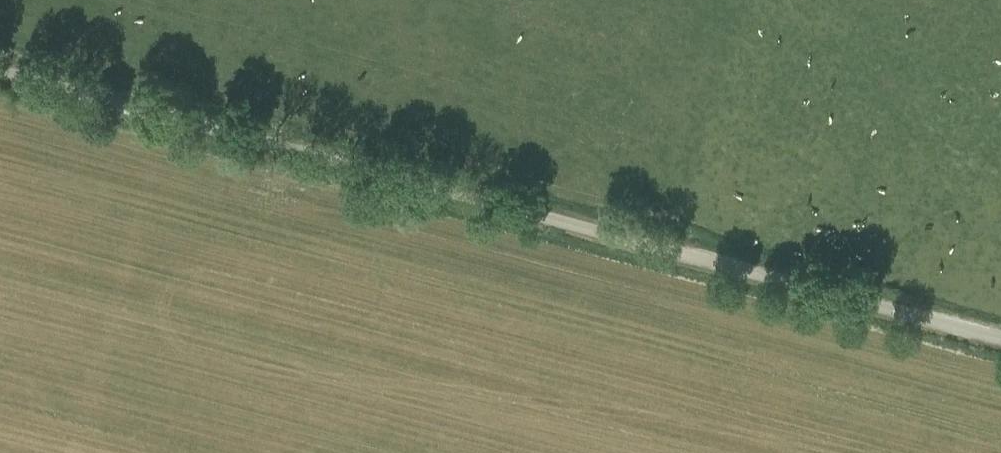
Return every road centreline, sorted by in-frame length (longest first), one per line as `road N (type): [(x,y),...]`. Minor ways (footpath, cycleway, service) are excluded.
road 1 (unclassified): [(1000,336),(0,67)]

